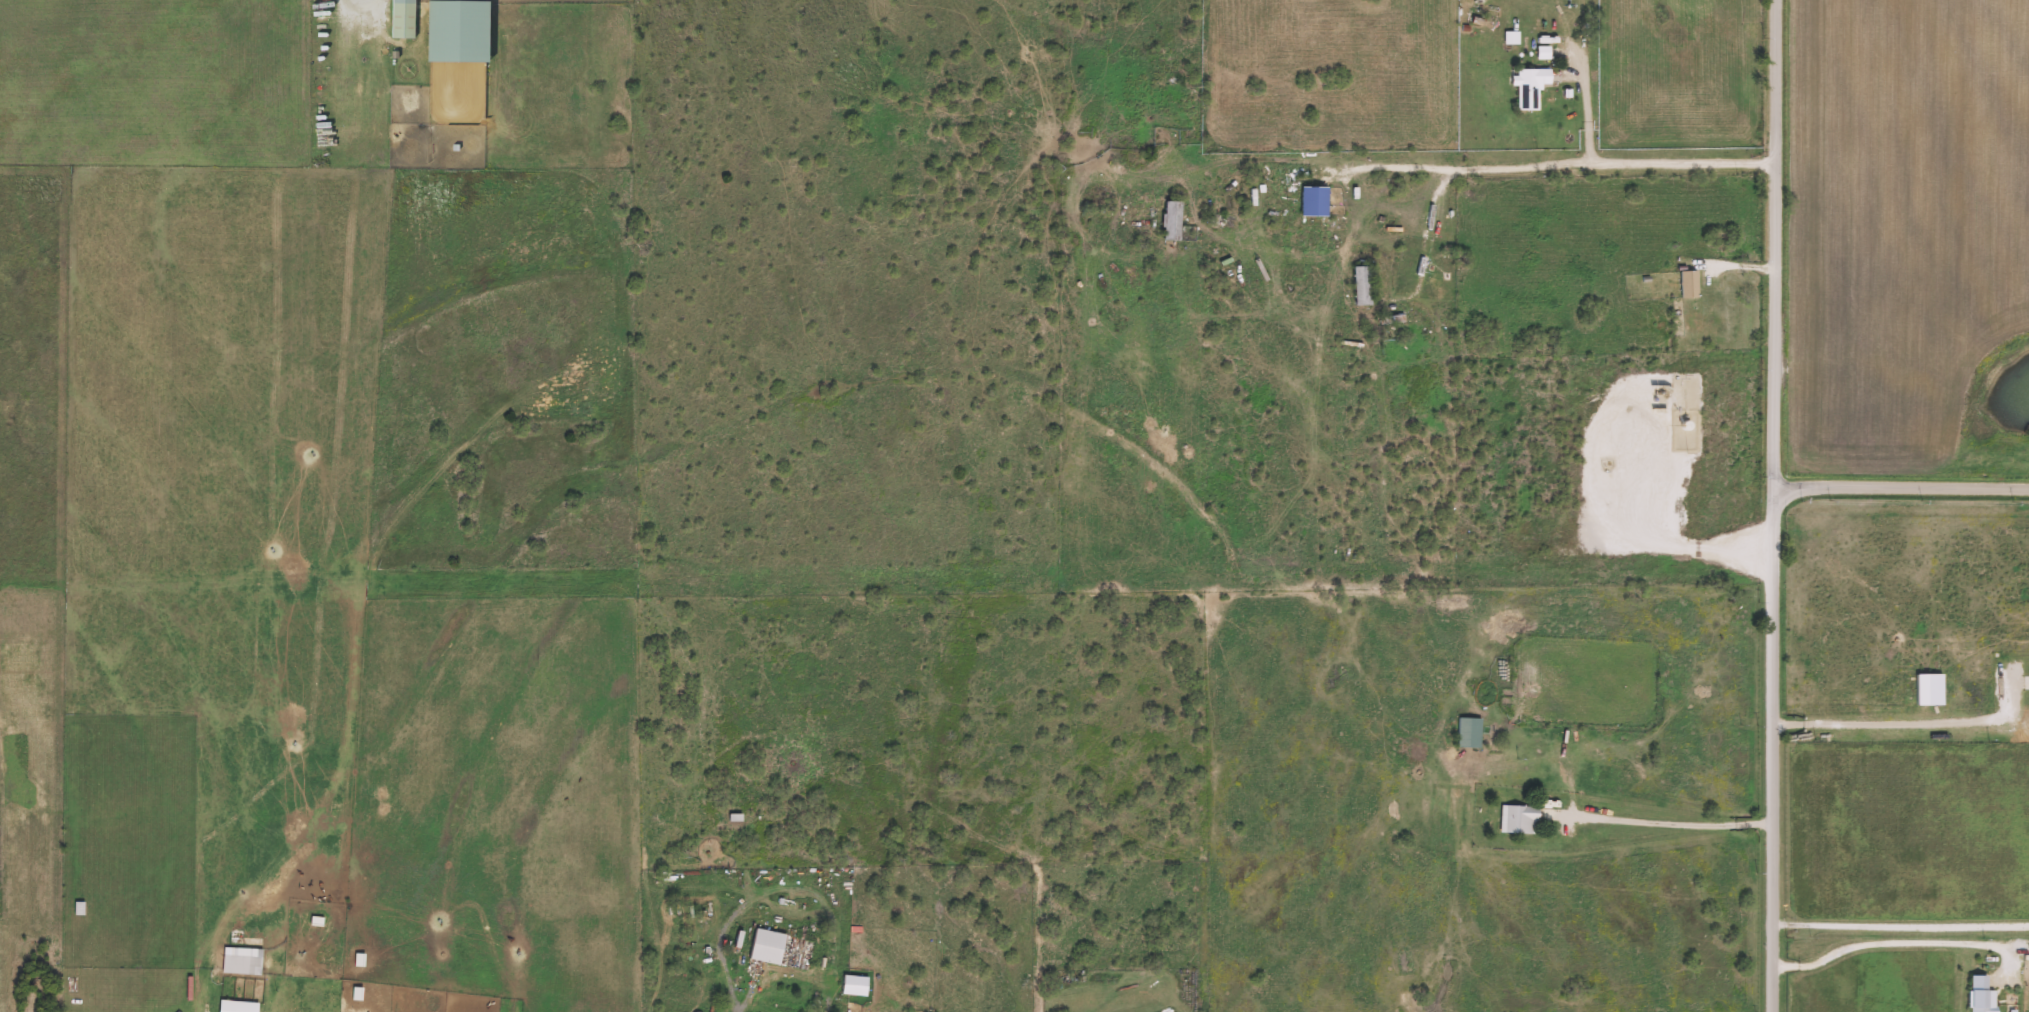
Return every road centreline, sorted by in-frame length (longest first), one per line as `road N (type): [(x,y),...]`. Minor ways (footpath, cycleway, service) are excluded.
road 1 (residential): [(1775,490),(1777,1011)]
road 2 (residential): [(1775,0),(1775,490)]
road 3 (tertiary): [(2028,490),(1775,490)]

